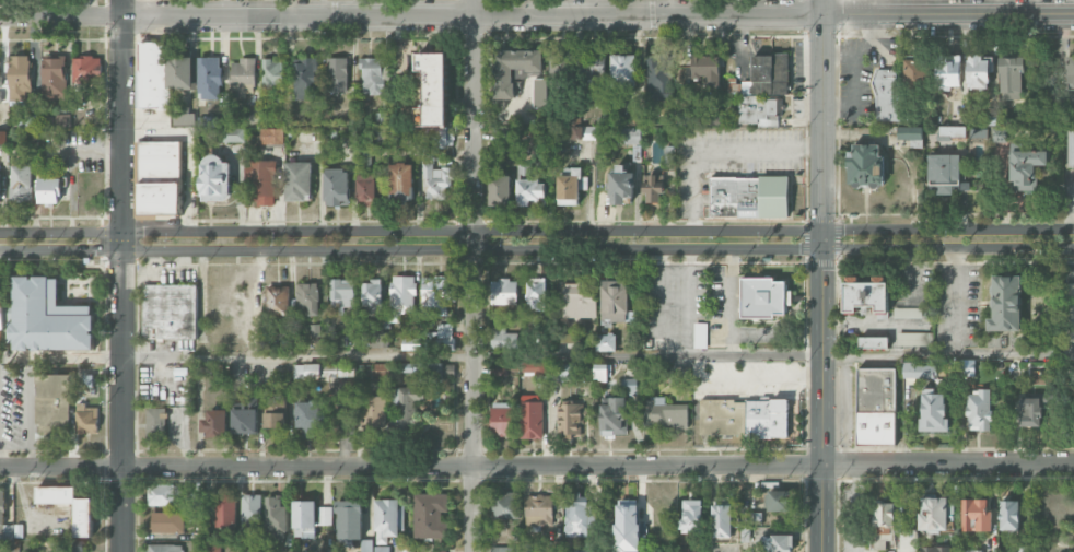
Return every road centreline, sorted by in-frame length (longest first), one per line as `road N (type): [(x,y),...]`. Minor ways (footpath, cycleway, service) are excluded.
road 1 (residential): [(1073,462),(0,468)]
road 2 (tertiary): [(0,250),(1073,247)]
road 3 (tertiary): [(1073,230),(0,230)]
road 4 (residential): [(1073,15),(120,15)]
road 5 (residential): [(472,551),(474,0)]
road 6 (primary): [(822,551),(824,0)]
road 7 (residential): [(119,551),(120,0)]
road 8 (residential): [(120,15),(0,16)]

